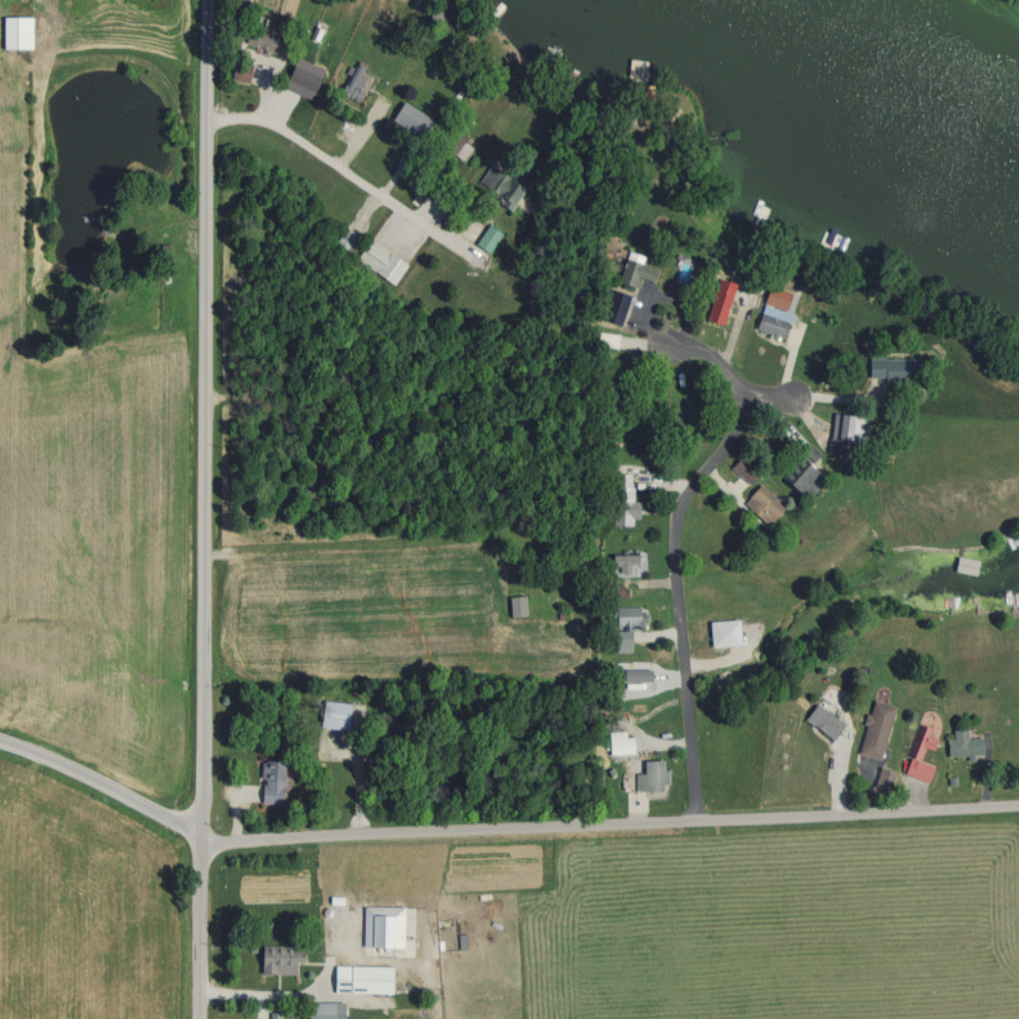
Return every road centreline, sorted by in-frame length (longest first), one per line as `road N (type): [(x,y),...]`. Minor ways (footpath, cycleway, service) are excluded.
road 1 (residential): [(0,744),(89,779),(198,845),(1018,807)]
road 2 (residential): [(196,1018),(211,514),(209,0)]
road 3 (residential): [(694,822),(679,526),(685,503),(739,423),(745,395),(718,357),(670,344)]
road 4 (residential): [(207,122),(251,114),(287,126),(469,250)]

